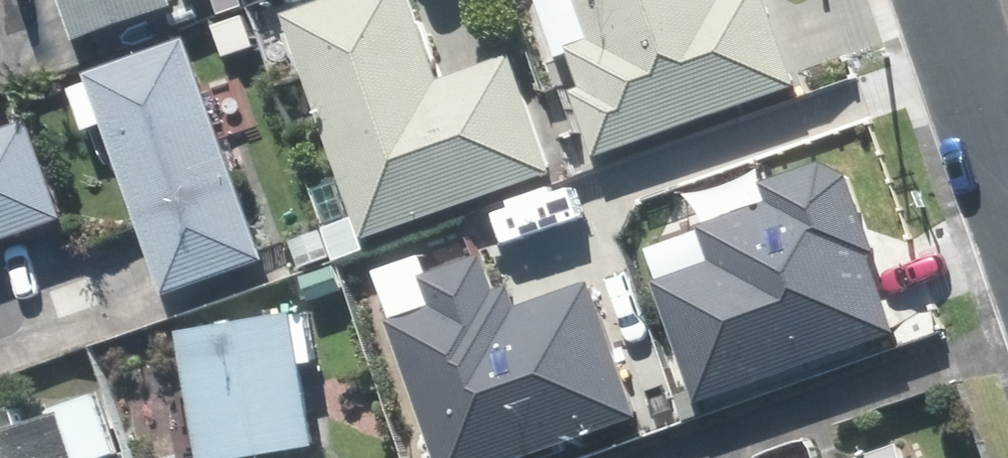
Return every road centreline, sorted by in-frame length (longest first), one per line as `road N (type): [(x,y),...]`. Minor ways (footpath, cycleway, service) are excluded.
road 1 (residential): [(953,0),(1007,160)]

